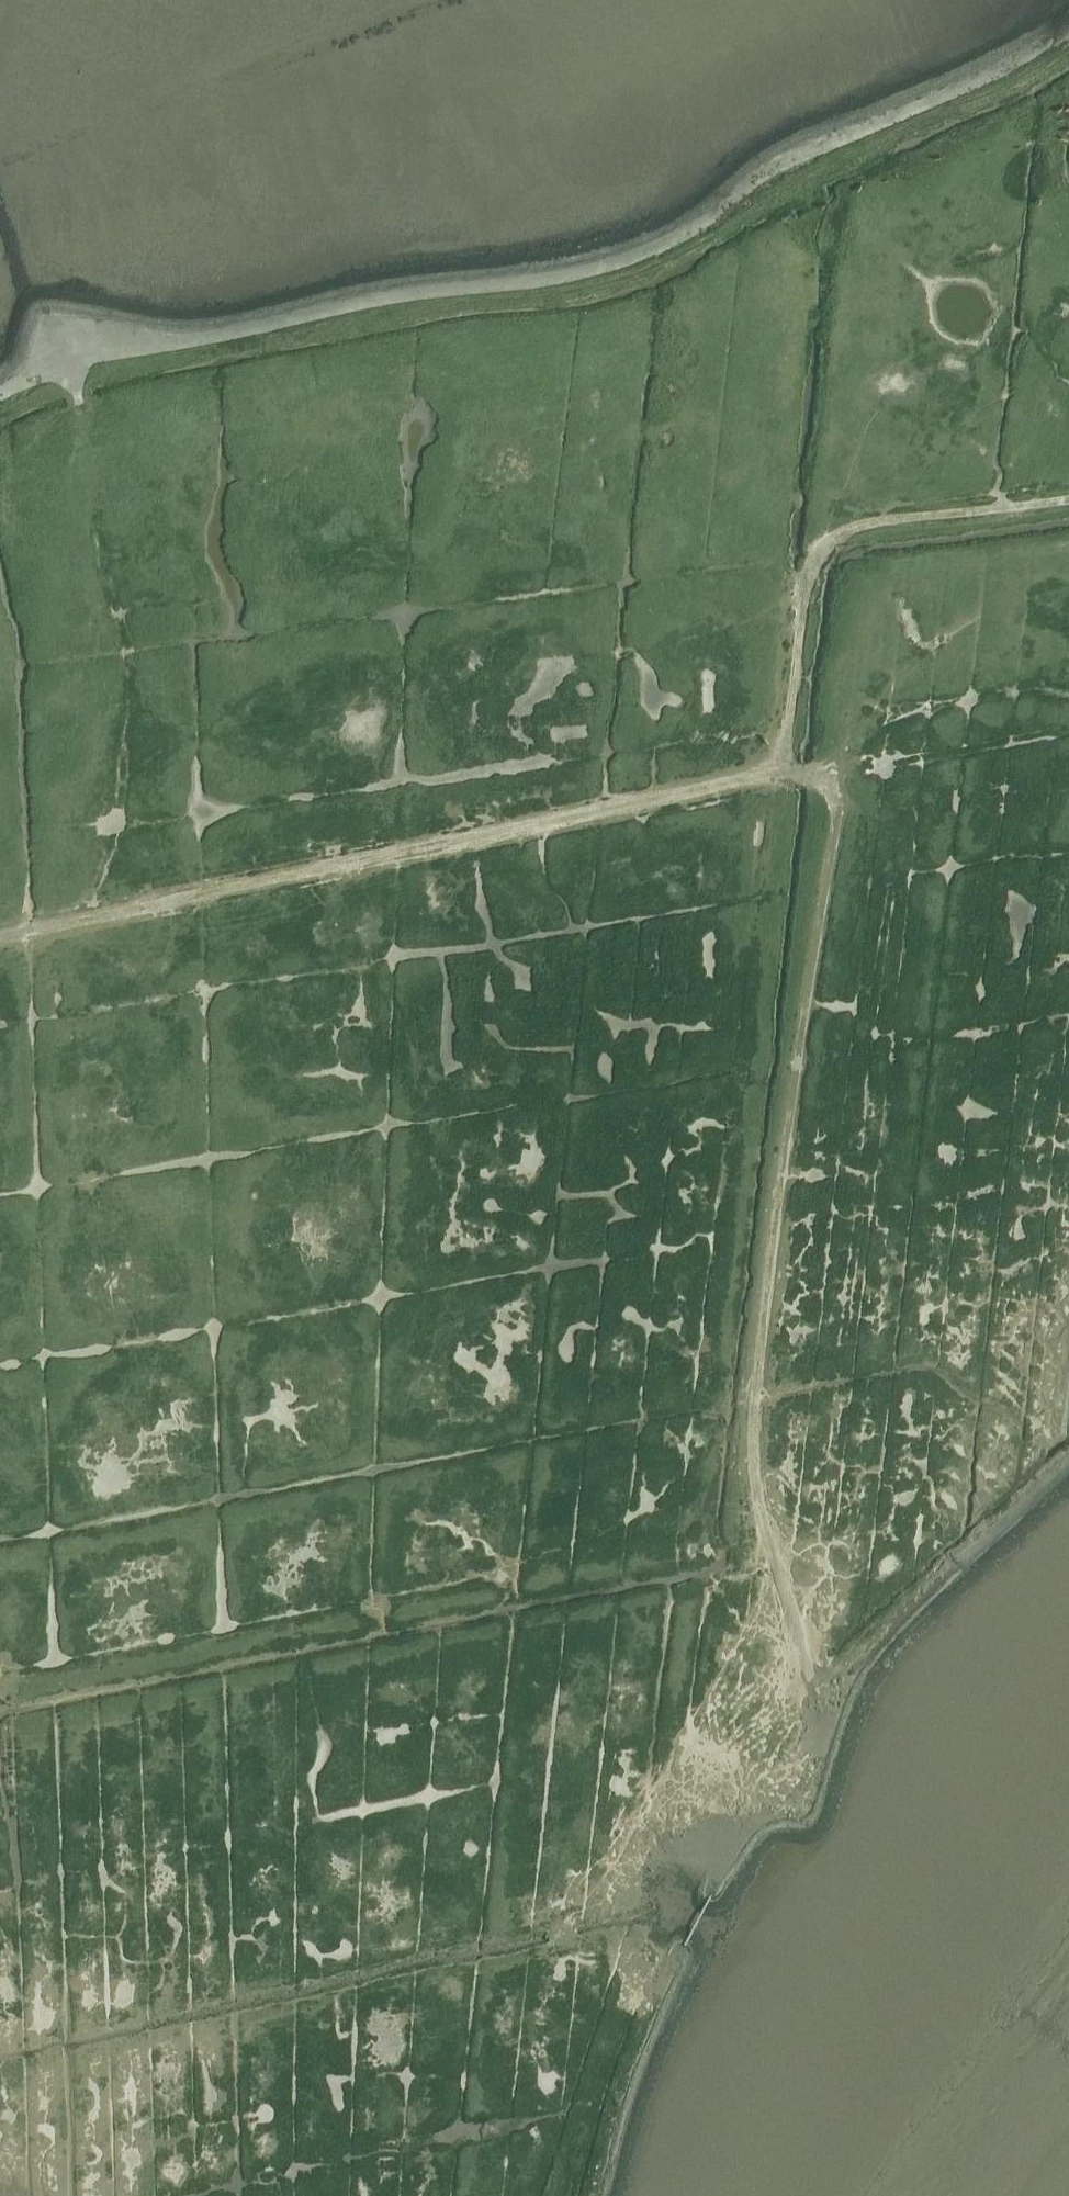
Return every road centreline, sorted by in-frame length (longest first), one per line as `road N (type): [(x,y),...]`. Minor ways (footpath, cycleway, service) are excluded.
road 1 (track): [(0,939),(775,778),(825,777),(838,818),(753,1430),(785,1592),(821,1686)]
road 2 (track): [(775,778),(807,573),(843,532),(1068,497)]

